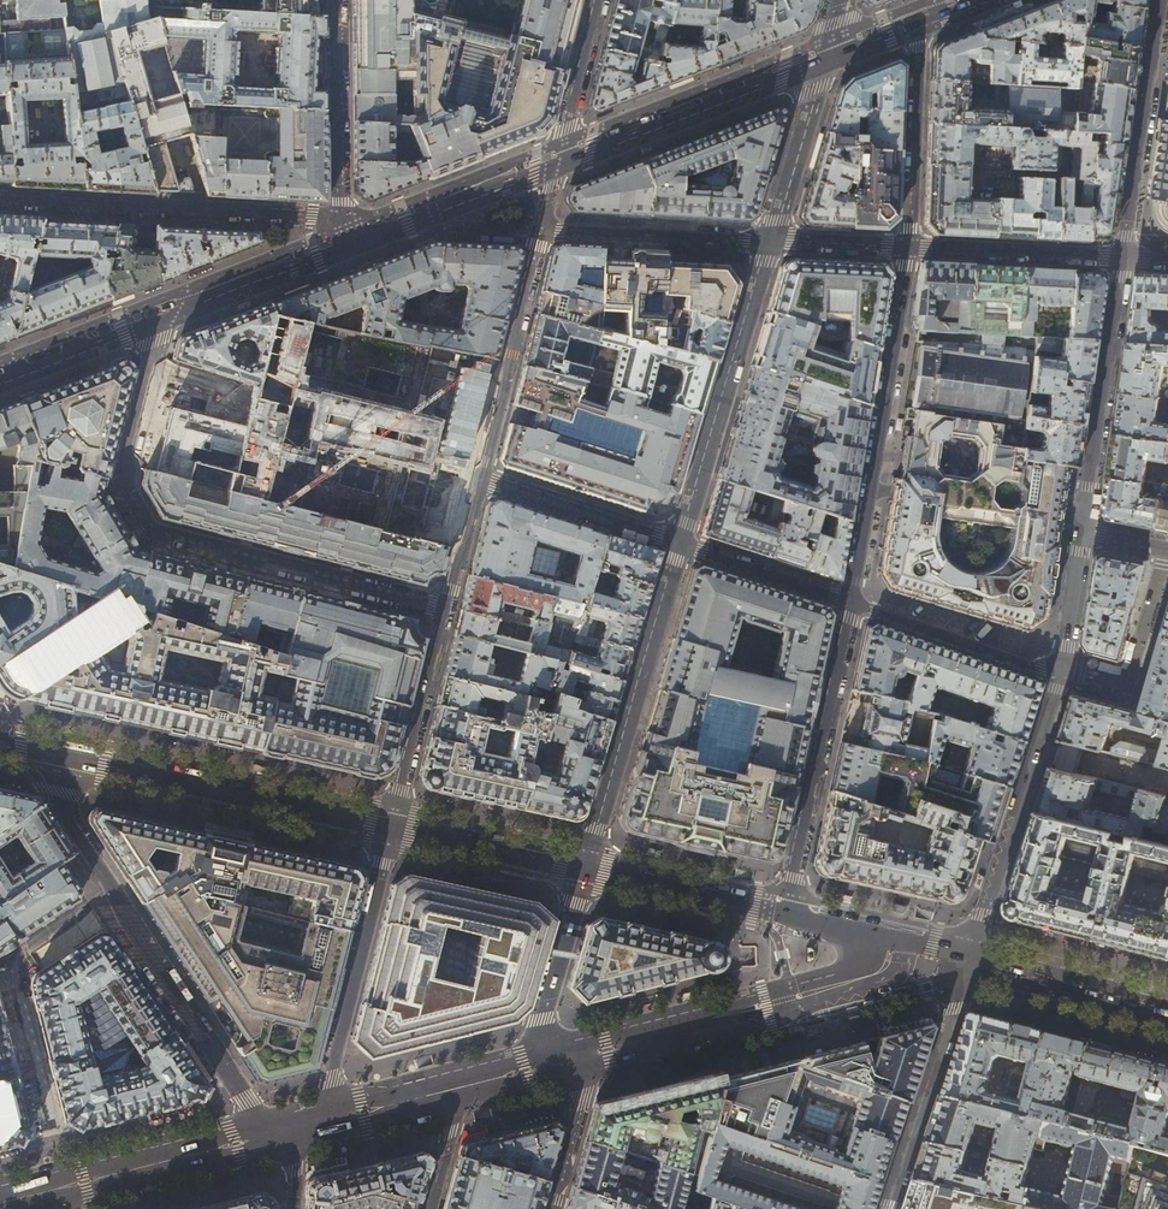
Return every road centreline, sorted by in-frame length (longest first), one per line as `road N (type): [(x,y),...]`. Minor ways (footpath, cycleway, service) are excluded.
road 1 (residential): [(150,326),(156,348),(121,487),(148,532),(445,609)]
road 2 (residential): [(269,1136),(120,908),(33,750)]
road 3 (primary): [(391,827),(33,750)]
road 4 (residential): [(850,602),(911,248)]
road 5 (residential): [(0,200),(341,217)]
road 6 (tertiary): [(680,543),(584,869)]
road 7 (residential): [(784,912),(850,602)]
road 8 (tertiary): [(768,240),(680,543)]
road 9 (residential): [(319,1123),(391,827)]
road 10 (residential): [(1062,672),(970,954)]
road 11 (secondary): [(557,167),(821,63)]
road 12 (residential): [(1124,258),(1082,531)]
road 13 (residential): [(1159,0),(1124,258)]
road 14 (residential): [(478,480),(542,230)]
road 15 (residential): [(962,979),(888,1208)]
road 16 (secondary): [(150,326),(372,240)]
road 17 (residential): [(768,240),(542,230)]
road 18 (residential): [(391,827),(445,609)]
road 19 (residential): [(1062,672),(850,602)]
road 20 (residential): [(911,248),(919,26)]
road 21 (primary): [(269,1136),(57,1188)]
road 22 (residential): [(339,0),(341,217)]
road 23 (residential): [(911,248),(1124,258)]
road 24 (residential): [(478,480),(680,543)]
road 25 (primary): [(775,1008),(574,1059)]
road 26 (tertiary): [(584,869),(532,1069)]
road 27 (primary): [(784,912),(584,869)]
road 28 (residential): [(1062,672),(1126,686),(1167,556)]
road 29 (secondary): [(372,240),(557,167)]
road 30 (primary): [(584,869),(391,827)]
road 31 (tertiary): [(821,63),(768,240)]
road 32 (residential): [(850,602),(680,543)]
road 33 (residential): [(557,167),(597,0)]
road 34 (secondary): [(0,384),(150,326)]
road 35 (residential): [(574,1059),(582,1096),(552,1208)]
road 36 (primary): [(459,1088),(319,1123)]
road 37 (residential): [(911,248),(768,240)]
road 38 (residential): [(1082,531),(1062,672)]
road 39 (residential): [(445,609),(478,480)]
road 40 (primary): [(869,929),(851,970),(775,1008)]
road 41 (primary): [(837,999),(962,979)]
road 42 (residential): [(428,1208),(459,1088)]
road 43 (primary): [(1167,1016),(1048,985)]

